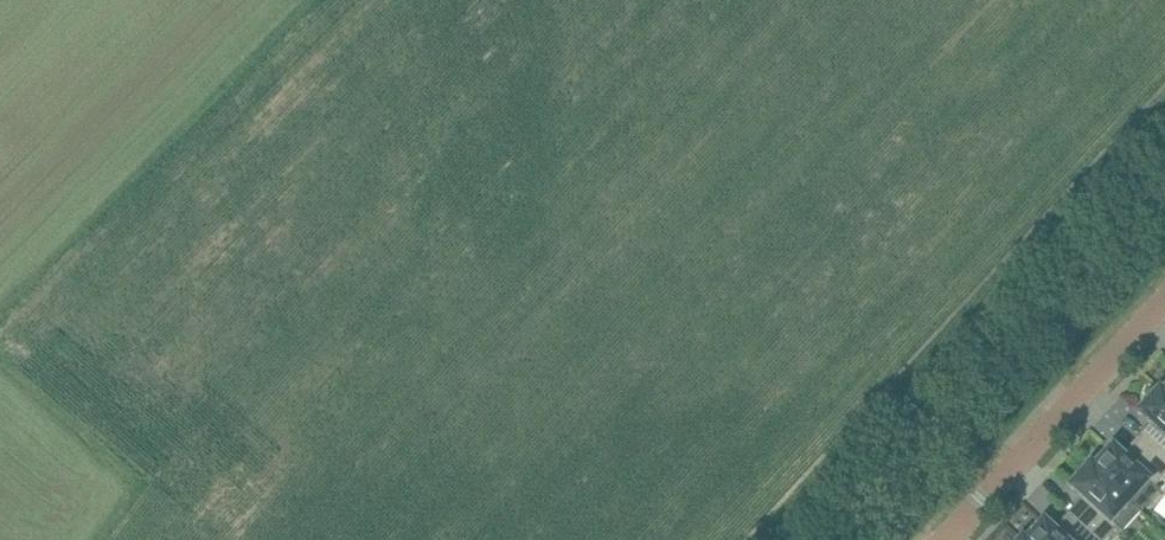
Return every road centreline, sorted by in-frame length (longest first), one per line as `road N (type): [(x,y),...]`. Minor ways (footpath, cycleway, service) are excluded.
road 1 (unclassified): [(828,539),(1164,171)]
road 2 (residential): [(1164,309),(950,539)]

